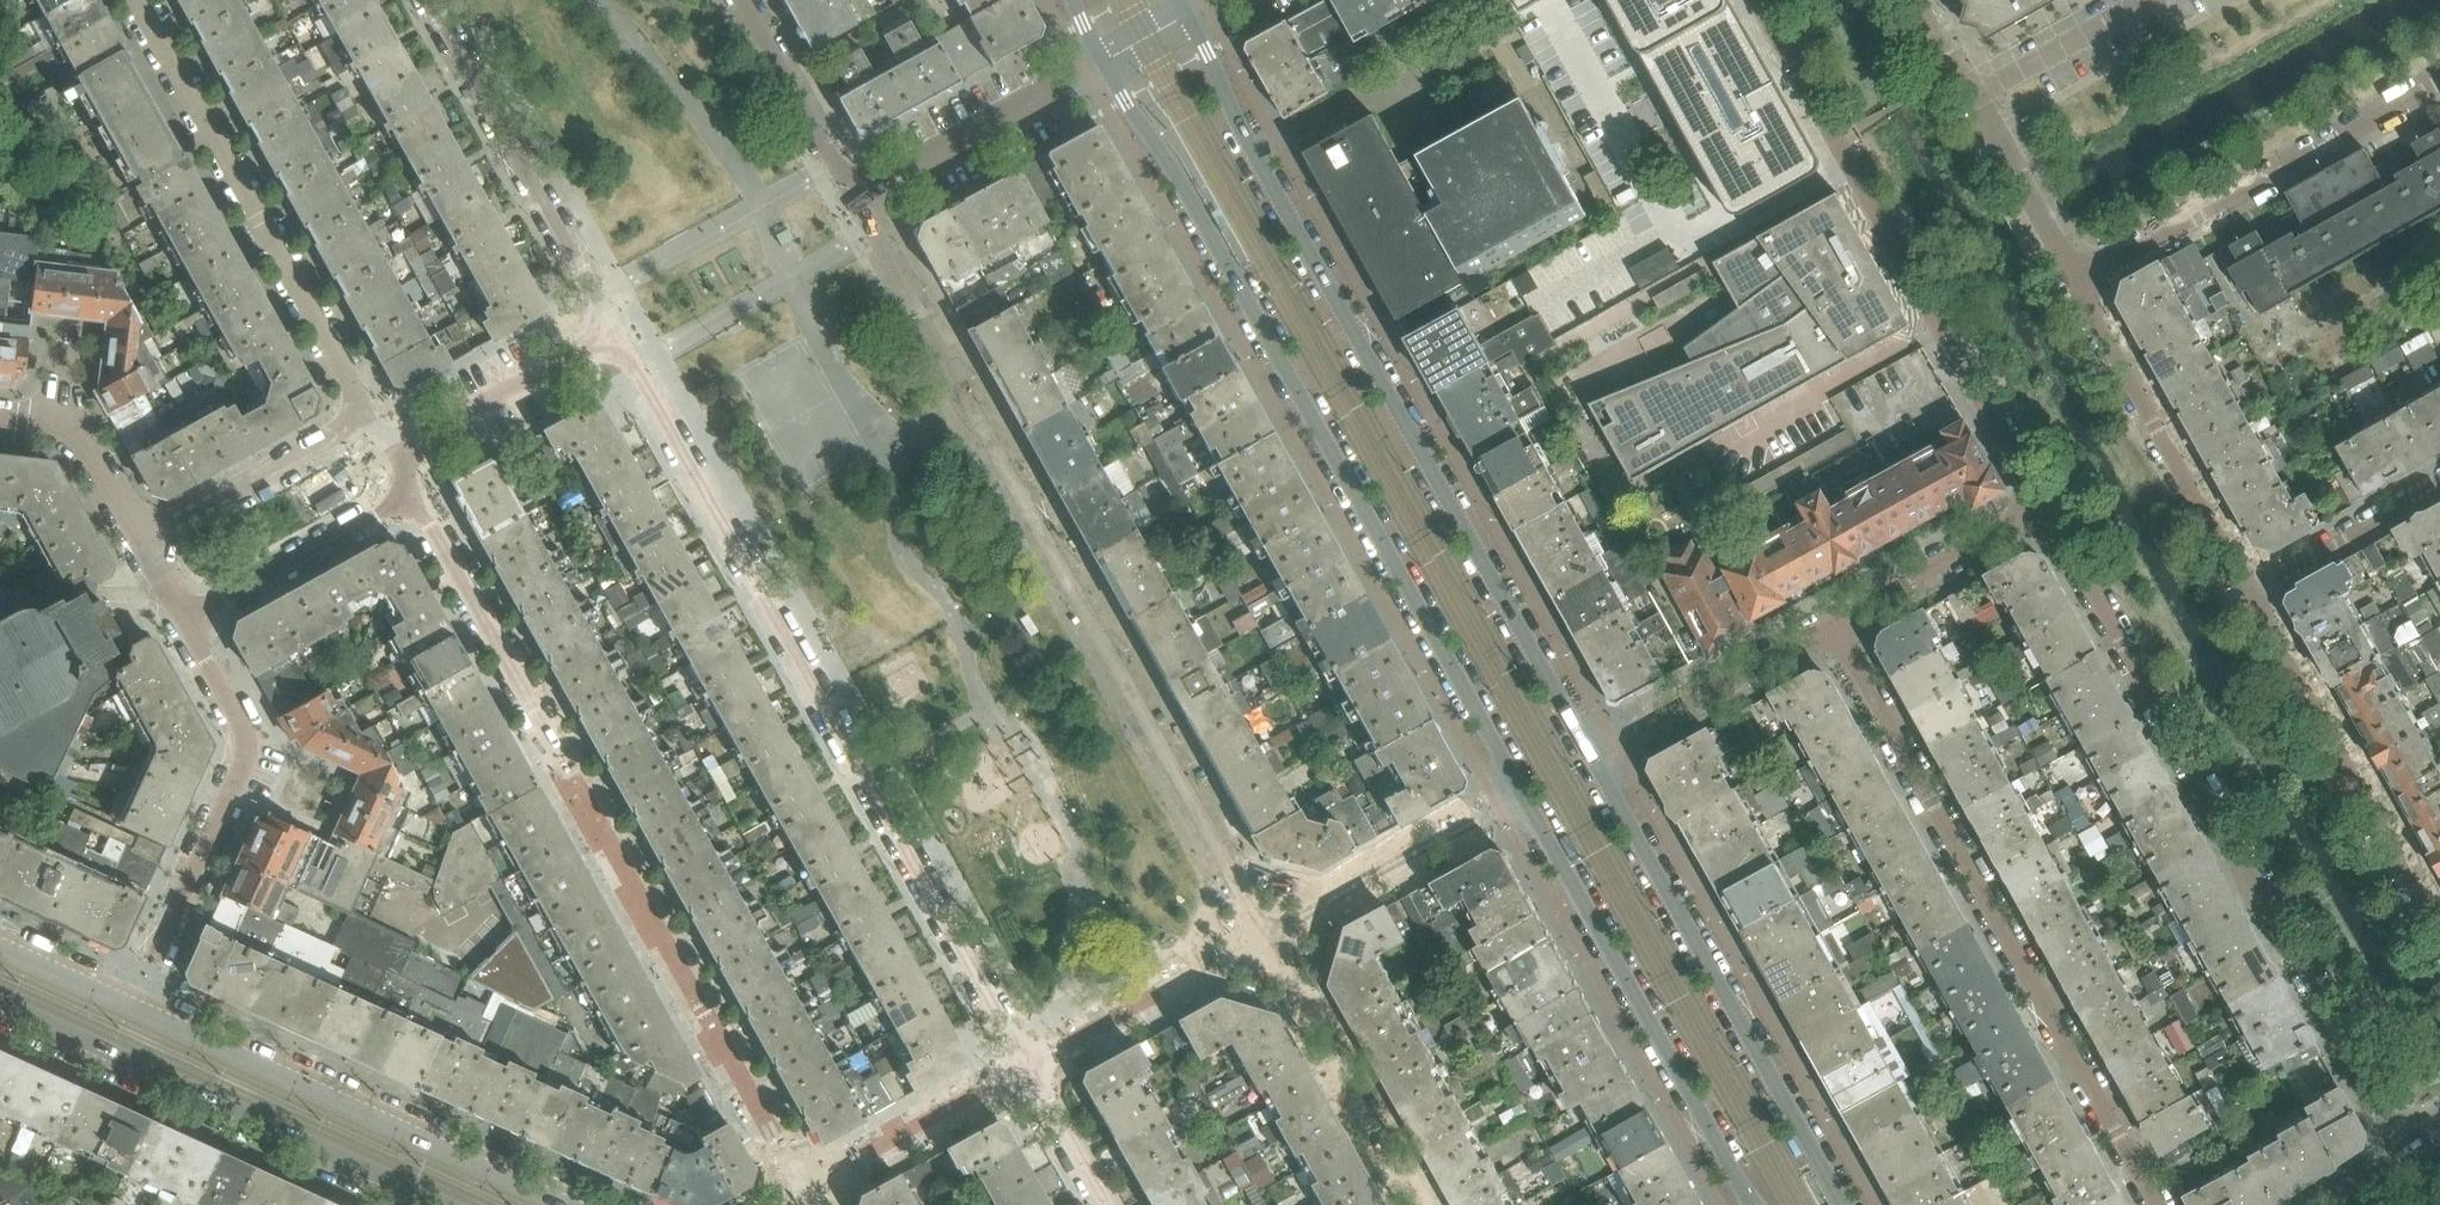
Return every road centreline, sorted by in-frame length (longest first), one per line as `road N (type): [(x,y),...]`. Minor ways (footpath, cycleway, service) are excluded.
road 1 (secondary): [(1103,64),(1176,175),(1524,797)]
road 2 (secondary): [(1592,756),(1244,136),(1188,16)]
road 3 (residential): [(615,331),(1027,1066)]
road 4 (residential): [(1266,933),(854,200)]
road 5 (residential): [(806,1188),(413,496)]
road 6 (residential): [(2043,507),(2409,1152)]
road 7 (residential): [(1832,623),(2157,1204)]
road 8 (residential): [(1760,0),(2043,507)]
road 9 (secondary): [(1844,1204),(1592,756)]
road 10 (tertiary): [(0,1001),(447,1204)]
road 11 (residential): [(136,0),(368,417)]
road 12 (tertiary): [(567,1204),(133,1007)]
road 13 (secondary): [(1524,797),(1752,1204)]
road 14 (residential): [(2078,285),(2439,82)]
road 15 (residential): [(2439,936),(2249,594)]
road 16 (residential): [(430,0),(615,331)]
road 17 (residential): [(2249,594),(2078,285)]
road 18 (residential): [(1418,1204),(1266,933)]
road 19 (residential): [(854,200),(1103,64)]
road 20 (residential): [(1592,756),(1832,623)]
road 21 (residential): [(1266,933),(1027,1066)]
road 22 (residential): [(245,762),(133,1007)]
road 23 (residential): [(1500,810),(1266,933)]
road 24 (residential): [(184,623),(413,496)]
road 25 (residential): [(368,417),(140,544)]
road 26 (residential): [(391,455),(615,331)]
road 27 (residential): [(1027,1066),(806,1188)]
road 28 (residential): [(1832,623),(2043,507)]
road 29 (residential): [(854,200),(742,0)]
road 30 (residential): [(2439,487),(2249,594)]
road 31 (residential): [(2078,285),(1971,98)]
road 32 (residential): [(2147,0),(1971,98)]
road 33 (residential): [(1027,1066),(1105,1204)]
road 34 (residential): [(184,623),(252,745),(245,762)]
road 35 (residential): [(54,428),(75,430),(140,544)]
road 36 (tertiary): [(133,1007),(0,945)]

